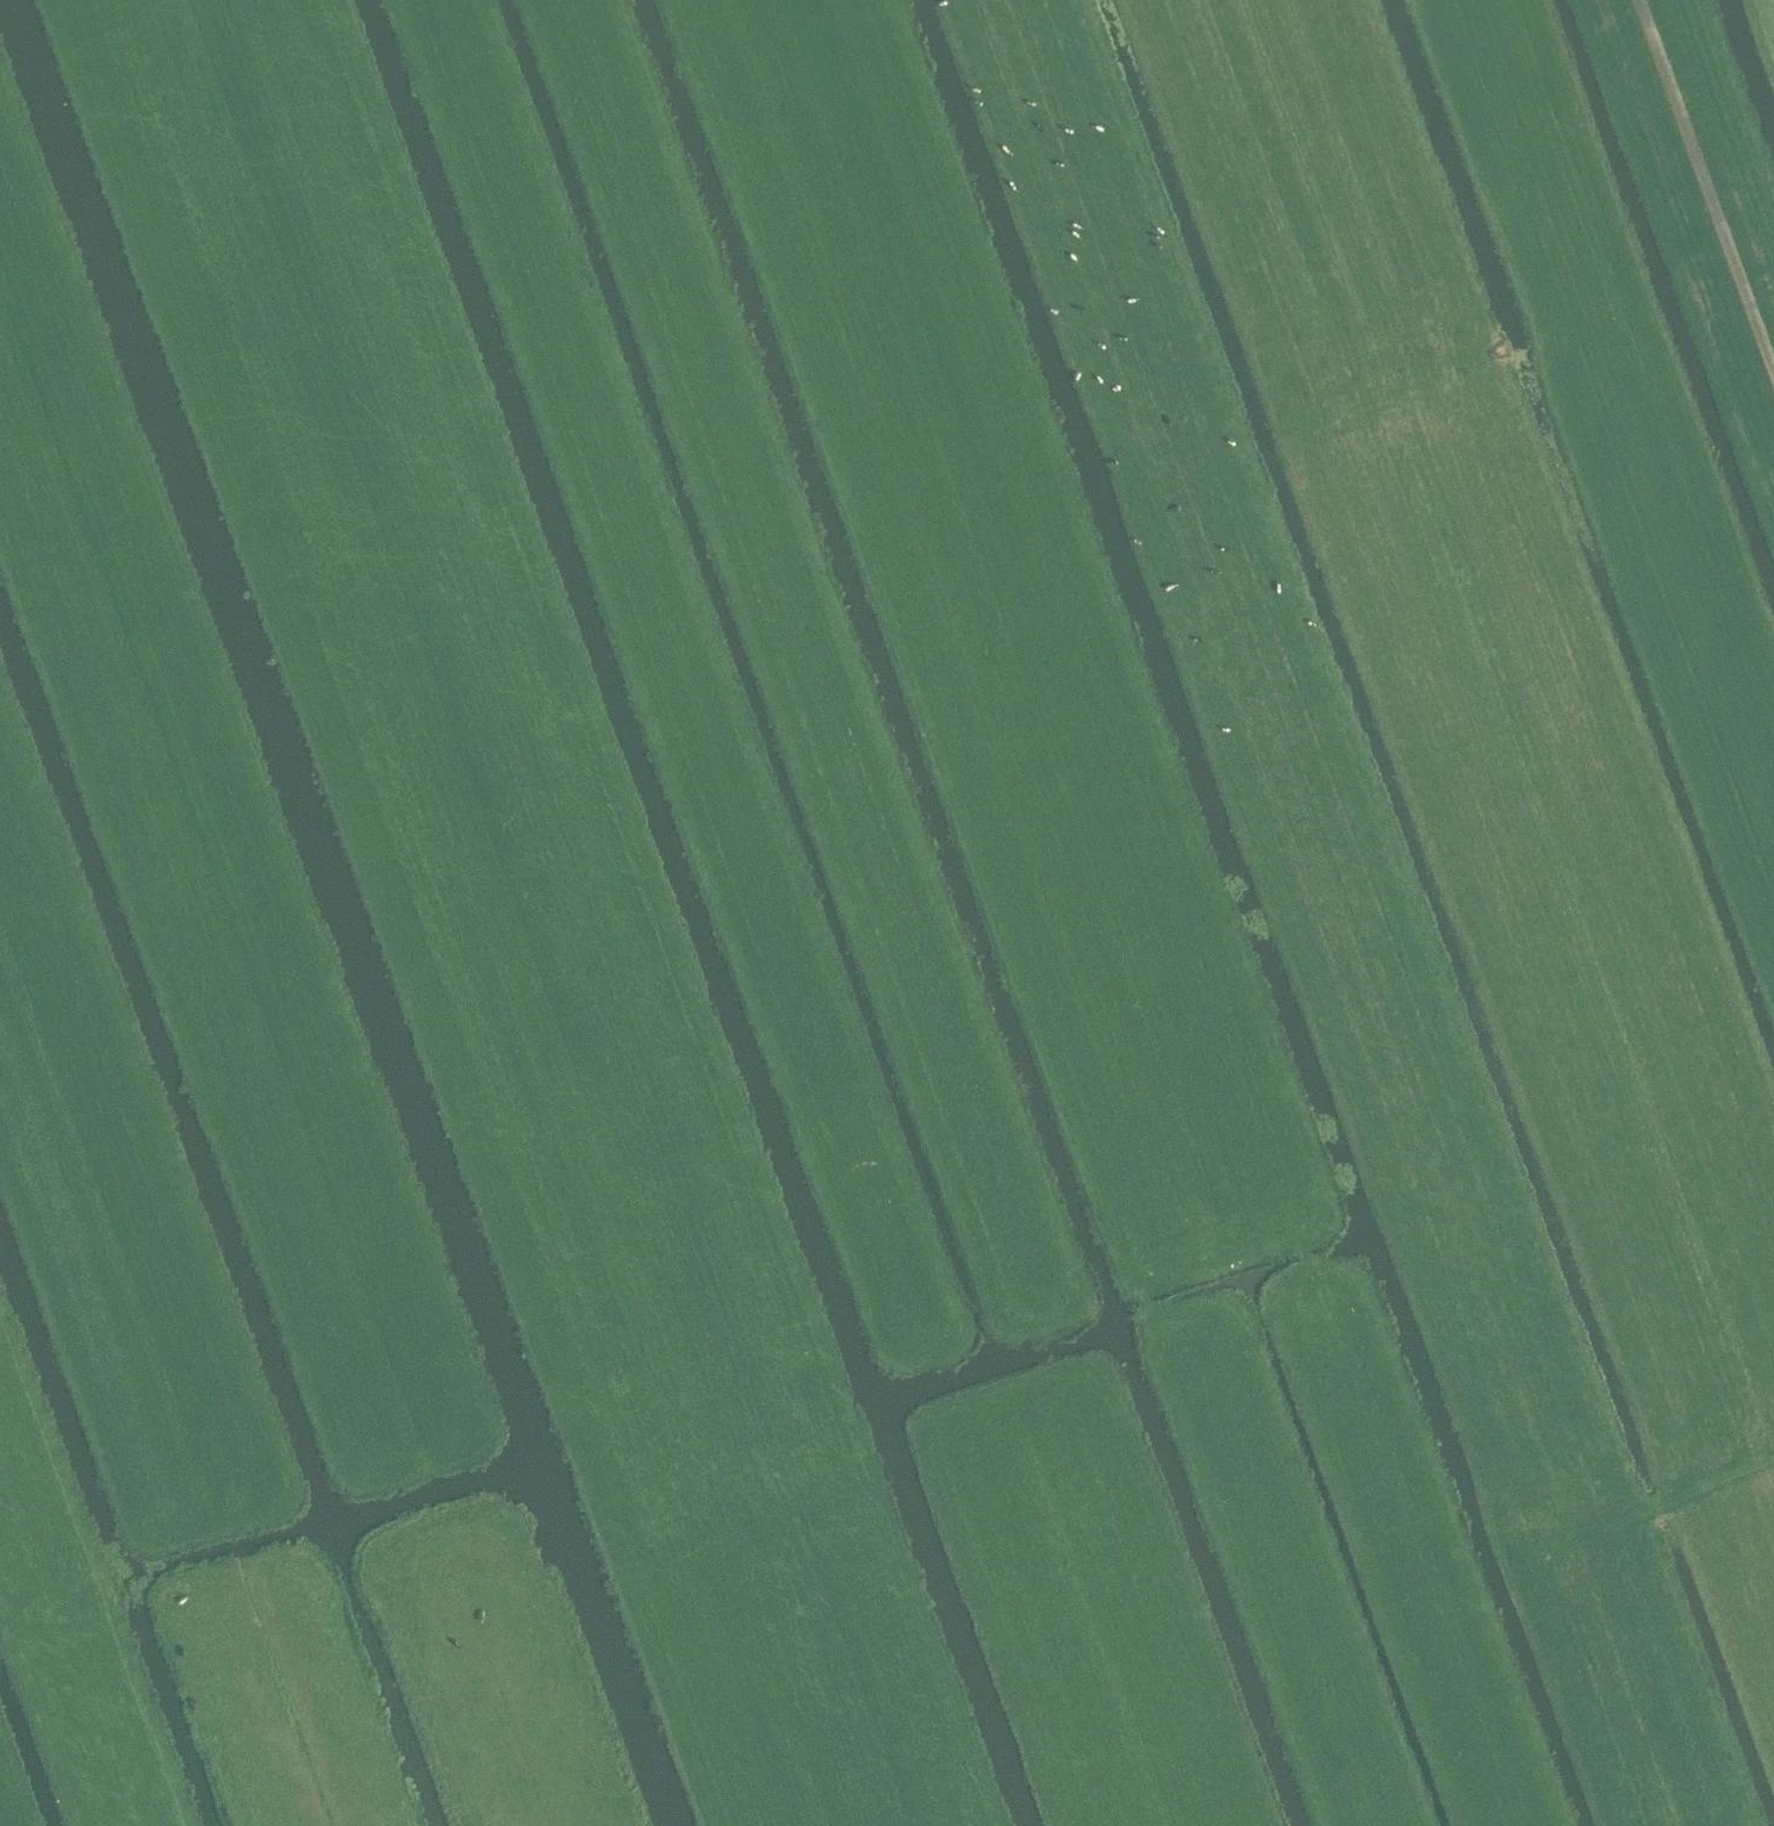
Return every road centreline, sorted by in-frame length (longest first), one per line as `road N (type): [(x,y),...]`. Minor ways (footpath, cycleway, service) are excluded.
road 1 (track): [(1773,364),(1642,0)]

